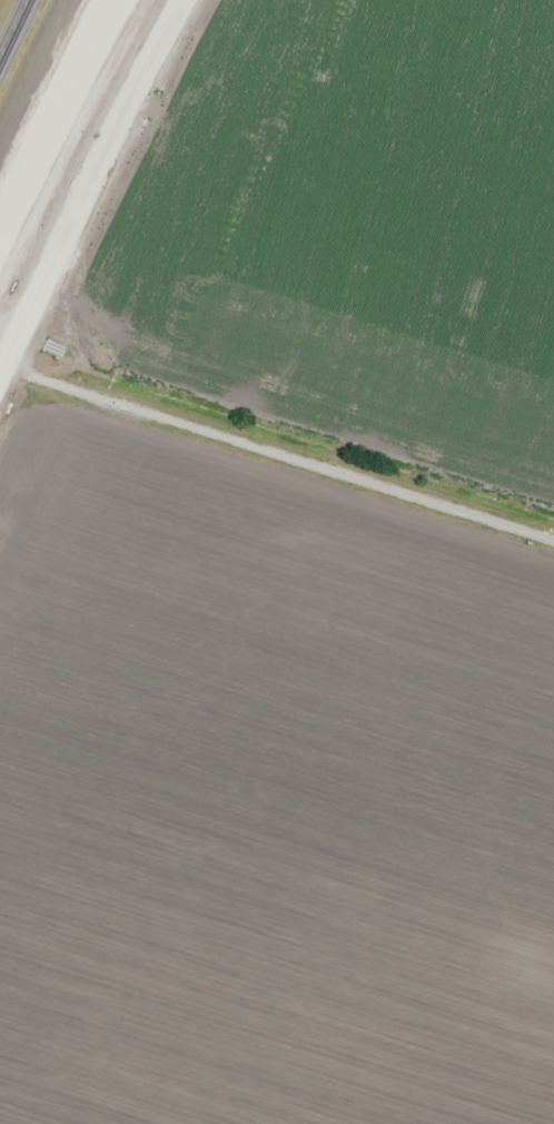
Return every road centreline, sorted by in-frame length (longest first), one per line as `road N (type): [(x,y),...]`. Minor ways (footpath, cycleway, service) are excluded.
road 1 (residential): [(553,556),(0,367)]
road 2 (tertiary): [(0,364),(179,0)]
road 3 (motorway): [(0,229),(125,0)]
road 4 (motorway): [(0,217),(103,0)]

